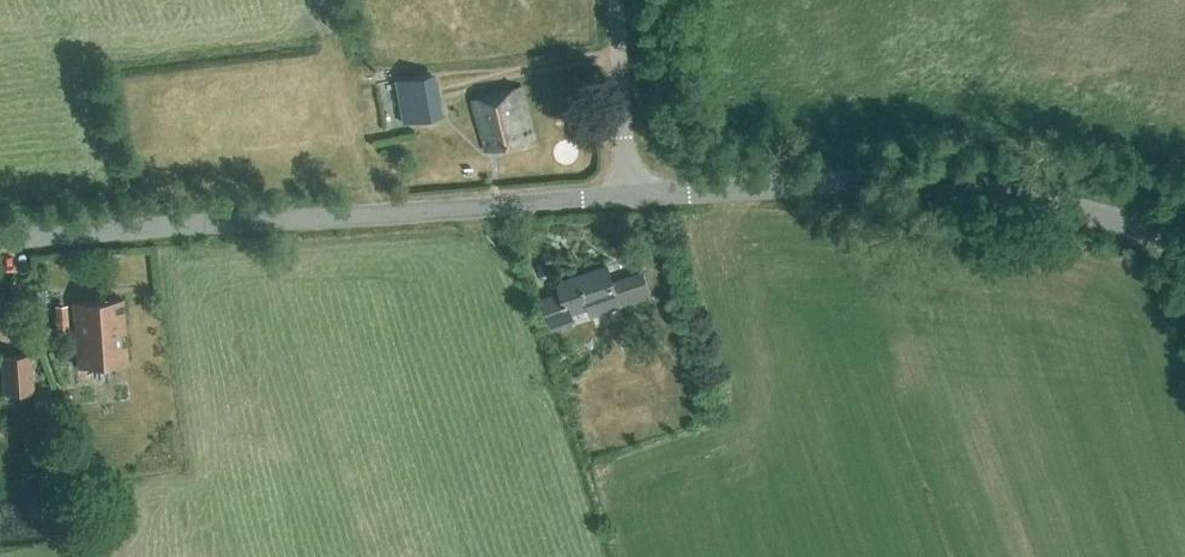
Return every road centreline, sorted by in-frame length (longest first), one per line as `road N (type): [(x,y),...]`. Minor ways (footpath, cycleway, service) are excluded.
road 1 (unclassified): [(0,239),(630,196)]
road 2 (unclassified): [(1184,242),(1077,210),(862,183),(630,196)]
road 3 (unclassified): [(630,196),(618,0)]

